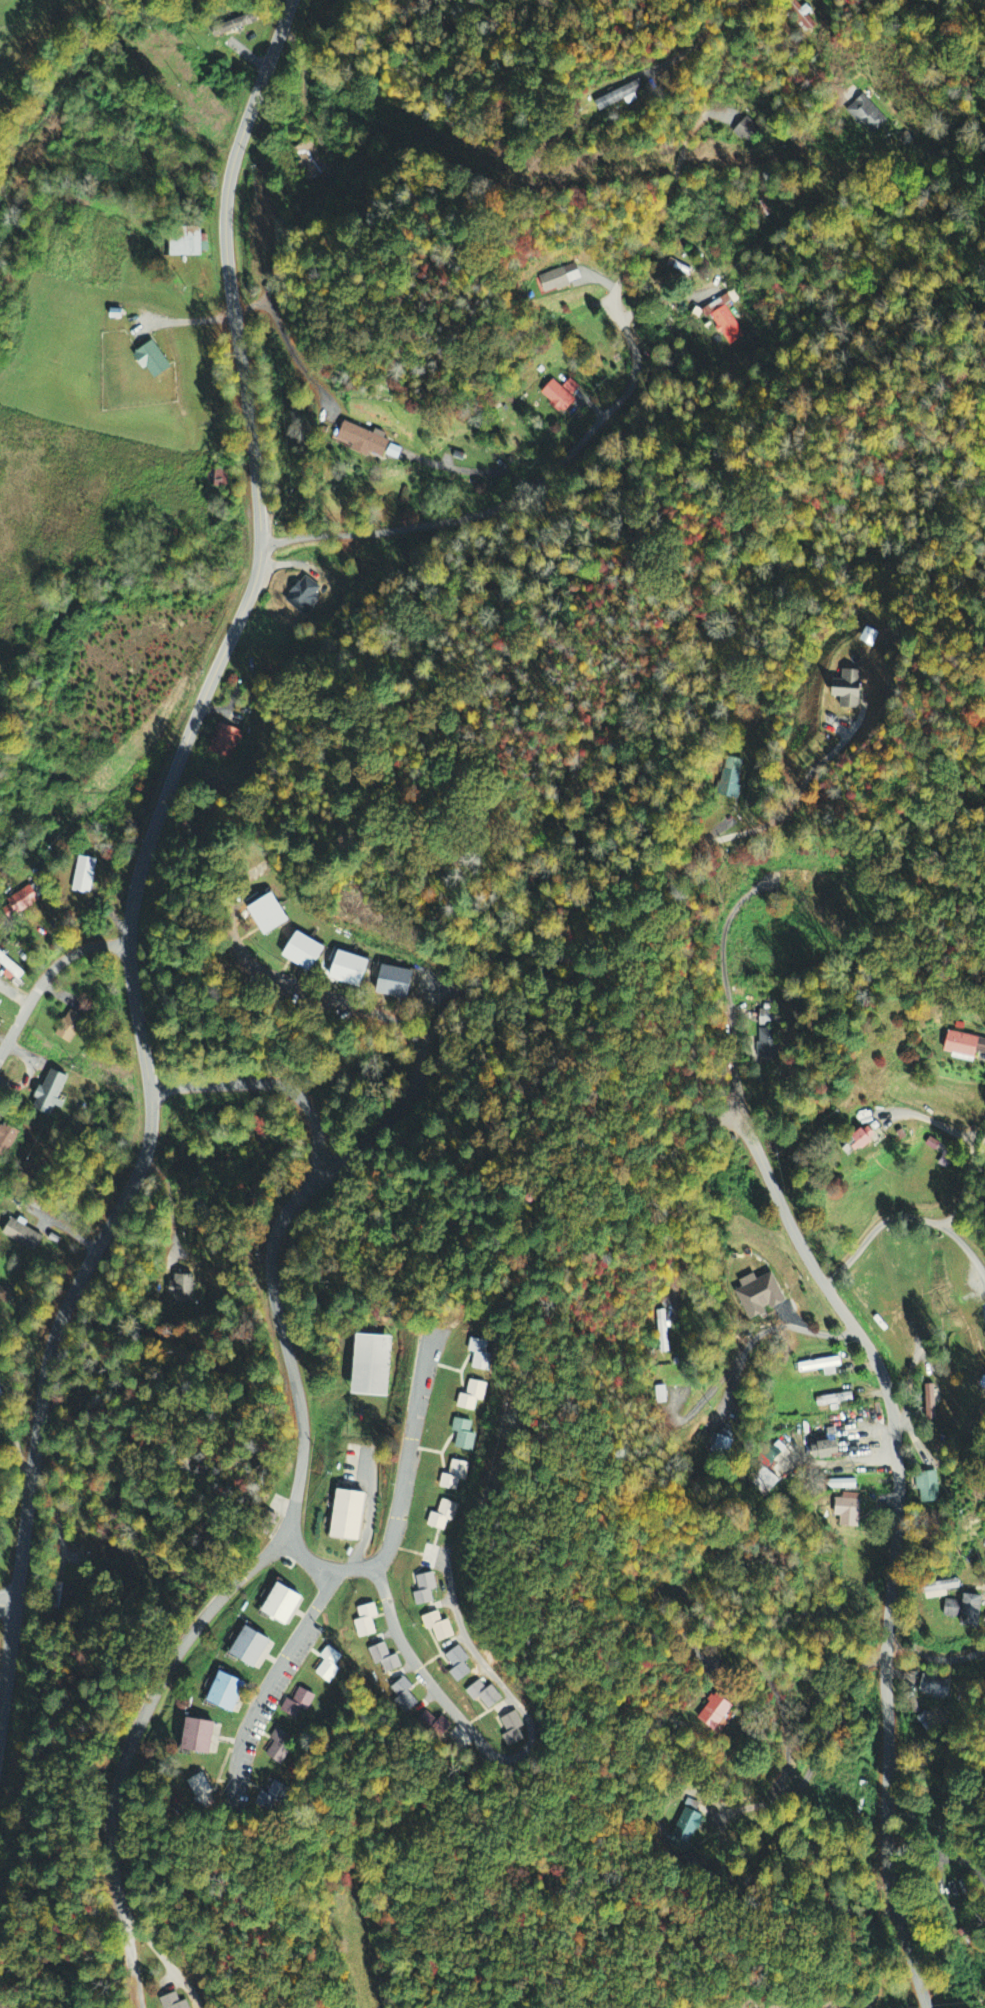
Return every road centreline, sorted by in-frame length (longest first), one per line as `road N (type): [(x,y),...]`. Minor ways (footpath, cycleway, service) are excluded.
road 1 (residential): [(0,1714),(47,1349),(147,1144),(150,1092),(130,902),(168,772),(253,584),(261,544),(227,191),(290,0)]
road 2 (residential): [(927,2007),(892,1900),(886,1645),(897,1496),(893,1414),(875,1356),(794,1231),(737,1110),(710,902),(719,765)]
road 3 (residential): [(150,1092),(281,1085),(299,1100),(317,1148),(280,1216),(270,1260),(300,1440),(288,1522),(195,1629),(135,1740),(126,1775),(120,1880),(149,2007)]
road 4 (residential): [(261,544),(473,516),(527,492),(559,465),(634,379),(618,286),(659,221),(694,121)]
road 5 (residential): [(374,1566),(412,1661),(490,1752),(504,1762),(527,1757),(537,1747),(536,1719),(463,1632),(445,1555)]
road 6 (residential): [(317,1148),(325,1166),(336,1169),(358,1160),(396,1120),(417,1071),(410,1028),(251,967),(231,933)]
road 7 (residential): [(278,1537),(322,1567),(374,1566),(388,1547),(437,1335)]
road 8 (residential): [(334,1569),(241,1736),(231,1799)]
road 9 (residential): [(827,1286),(886,1222),(948,1220),(964,1198),(984,1133)]
road 10 (residential): [(0,1055),(45,974),(62,959),(81,949),(129,947)]
road 11 (residential): [(857,1331),(826,1335),(796,1327),(757,1336),(730,1408)]
road 12 (residential): [(716,843),(777,820),(841,736)]
road 13 (residential): [(887,1785),(904,1796),(931,1851),(984,1881)]
road 14 (residential): [(777,0),(803,58),(847,112)]

